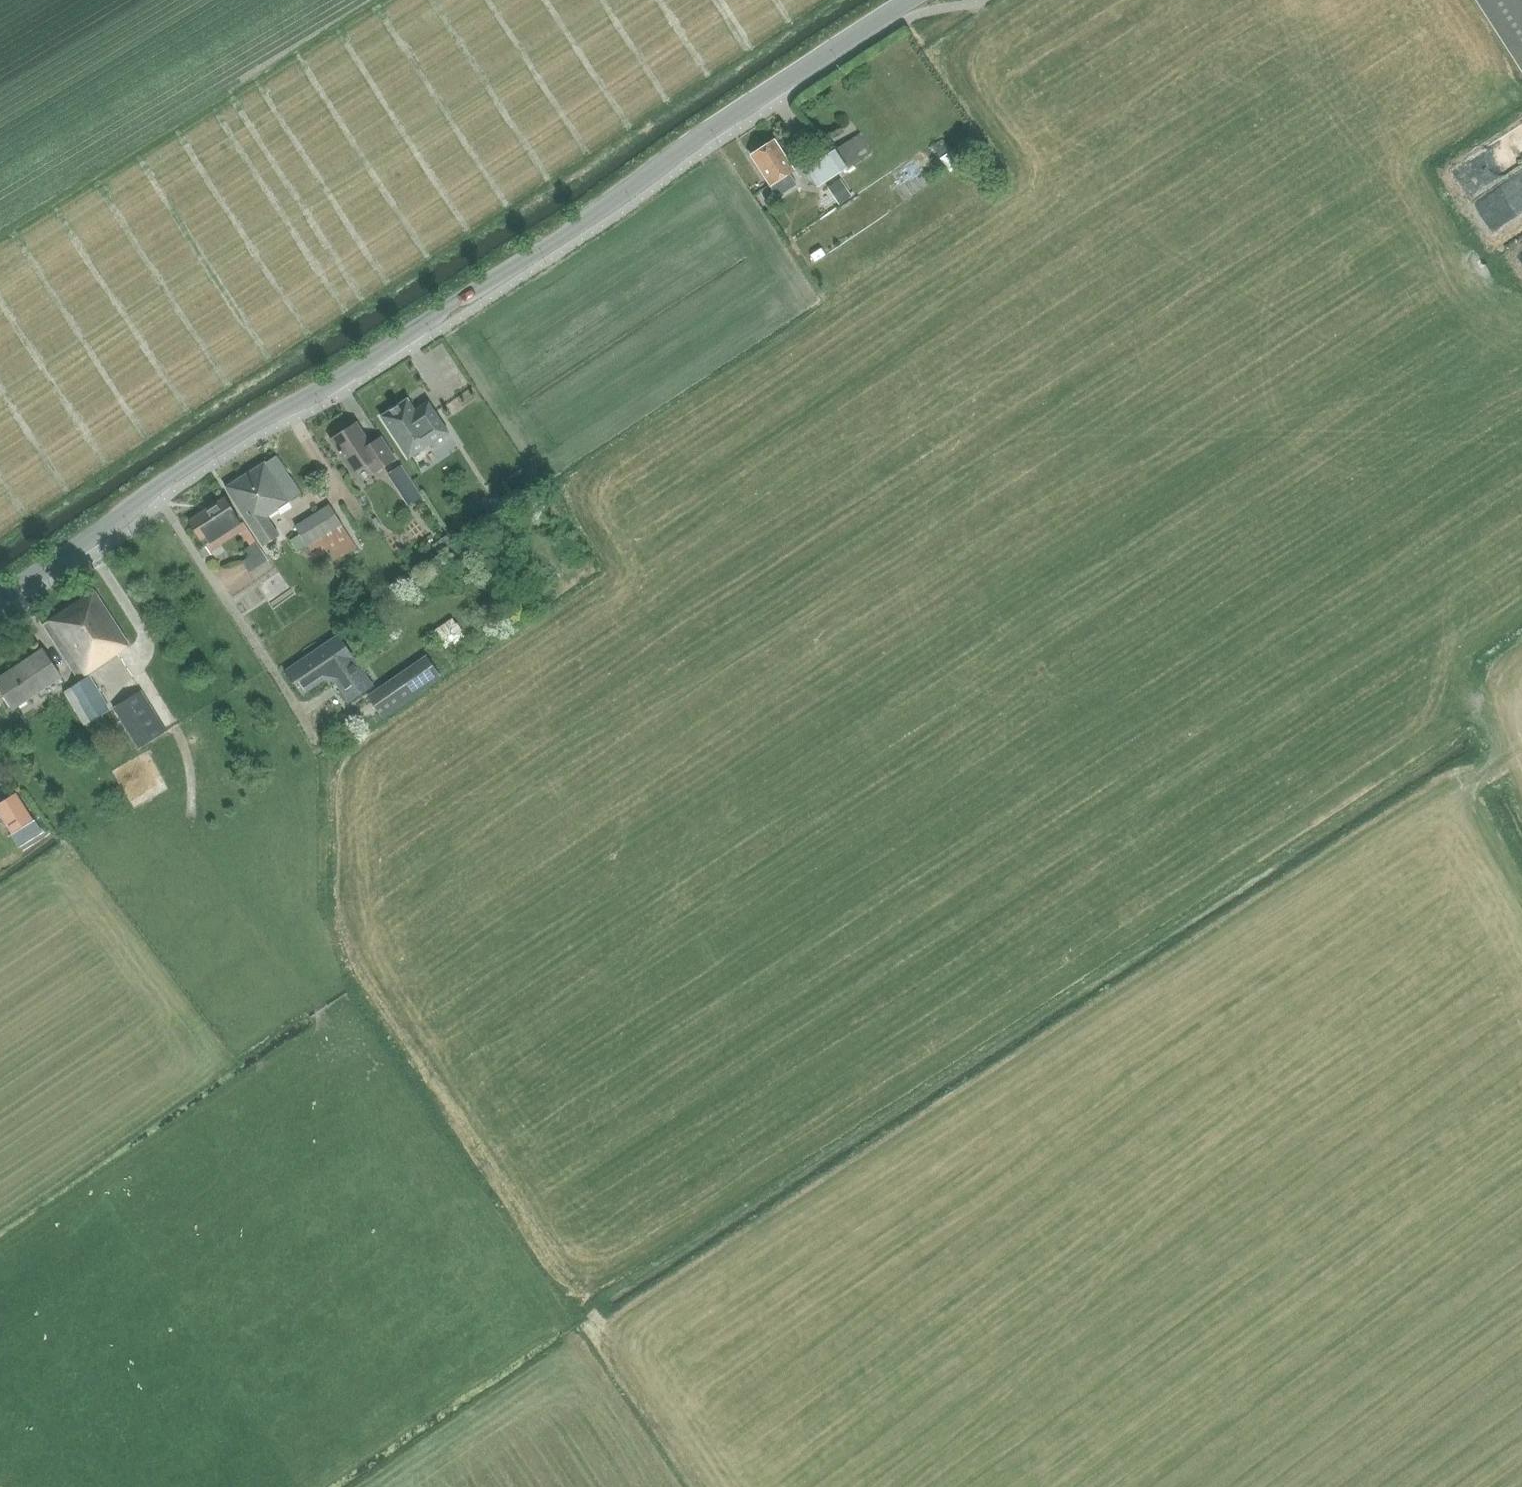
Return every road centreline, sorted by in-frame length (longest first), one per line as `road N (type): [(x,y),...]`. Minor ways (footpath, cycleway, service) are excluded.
road 1 (tertiary): [(0,597),(918,0)]

